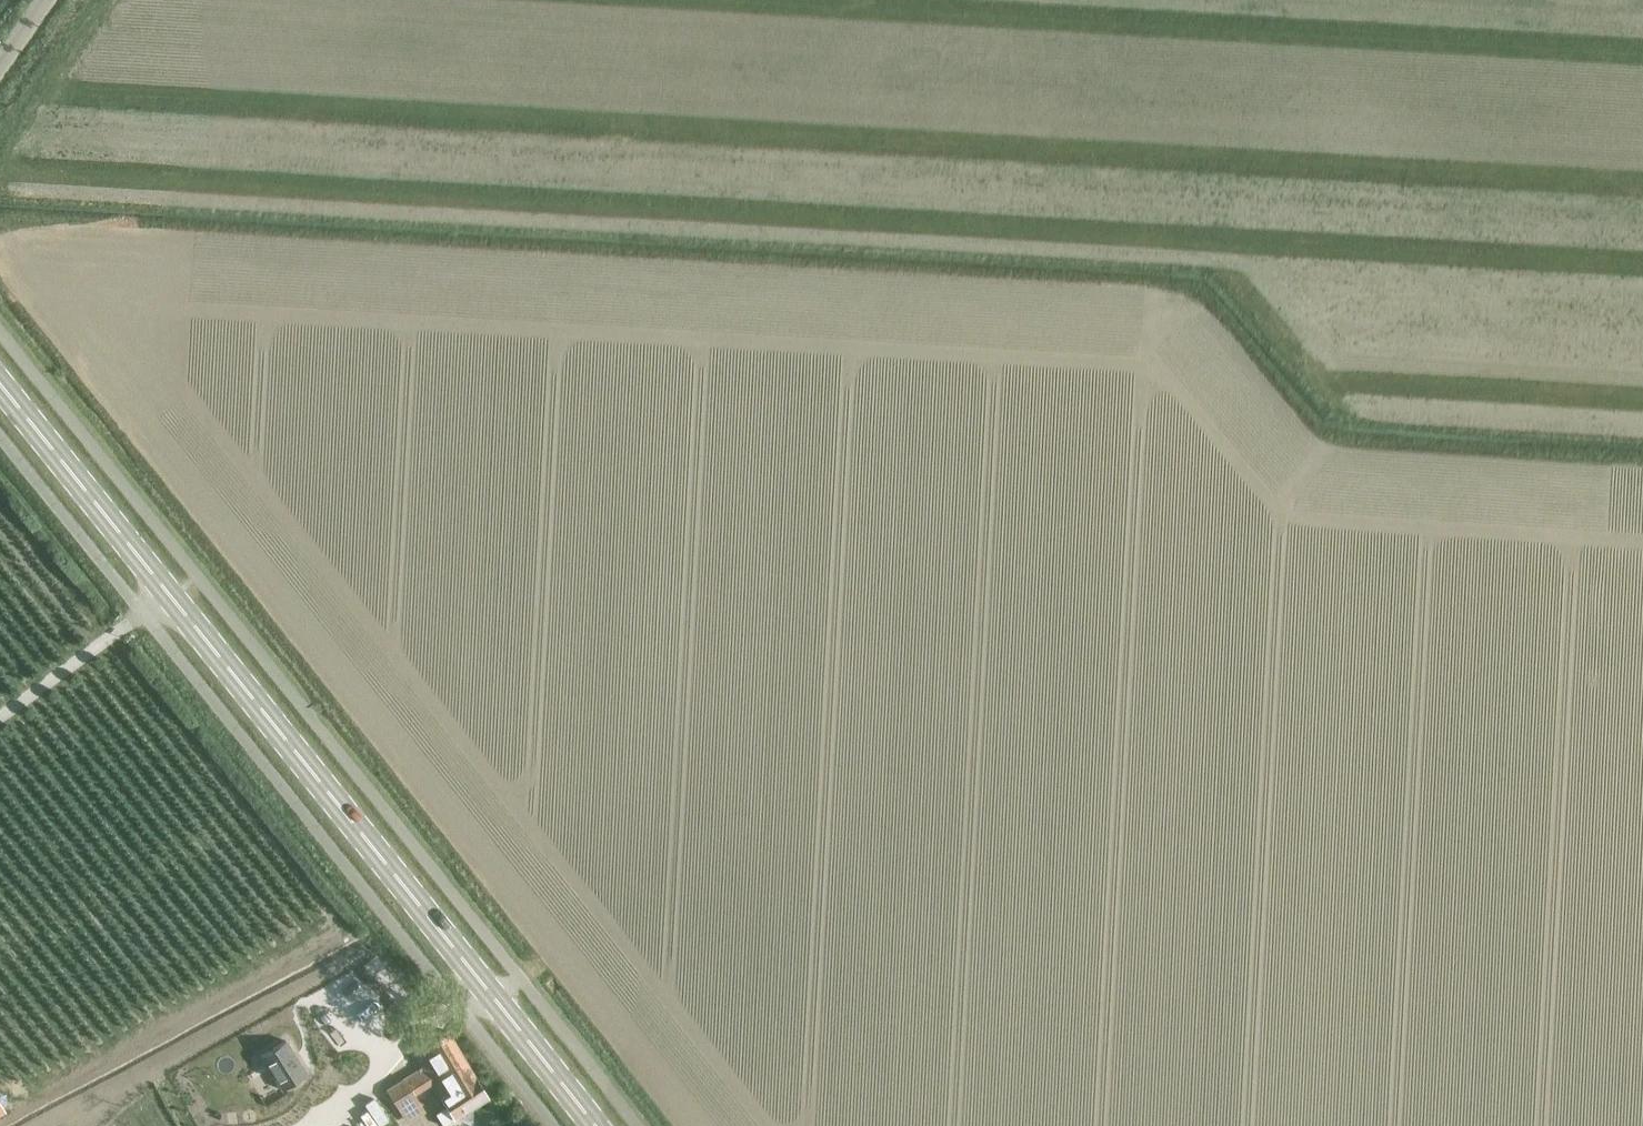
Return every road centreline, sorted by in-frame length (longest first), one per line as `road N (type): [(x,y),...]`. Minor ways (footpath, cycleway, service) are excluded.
road 1 (secondary): [(0,387),(588,1125)]

